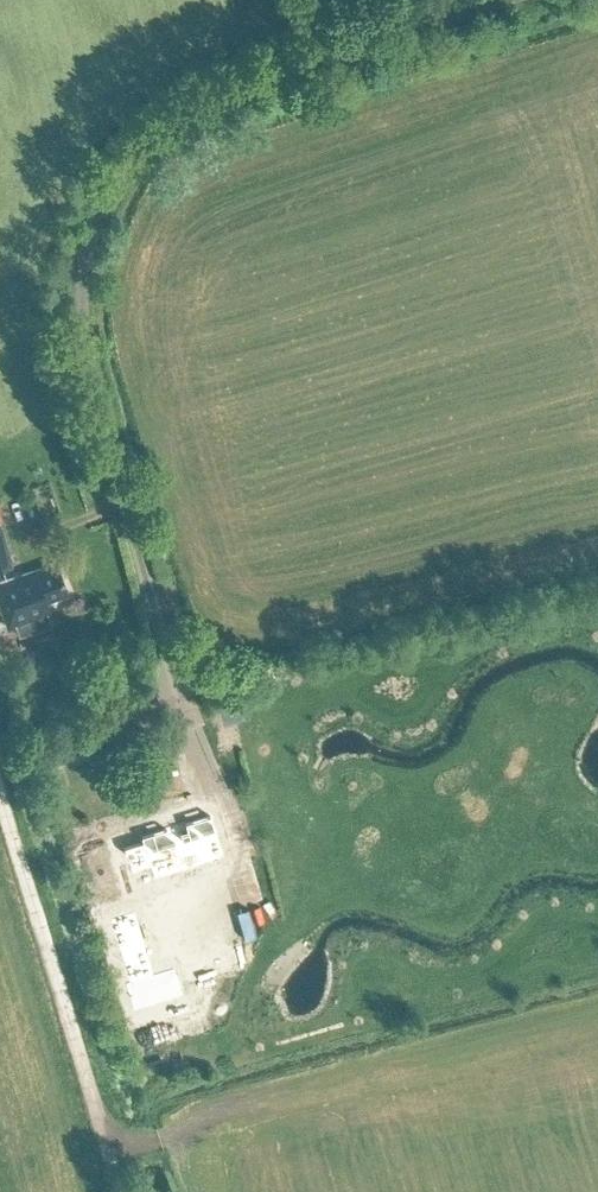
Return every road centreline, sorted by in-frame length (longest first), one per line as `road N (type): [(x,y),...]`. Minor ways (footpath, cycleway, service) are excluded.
road 1 (unclassified): [(498,0),(269,69),(207,96),(155,134),(102,207),(80,284),(83,339),(175,691)]

